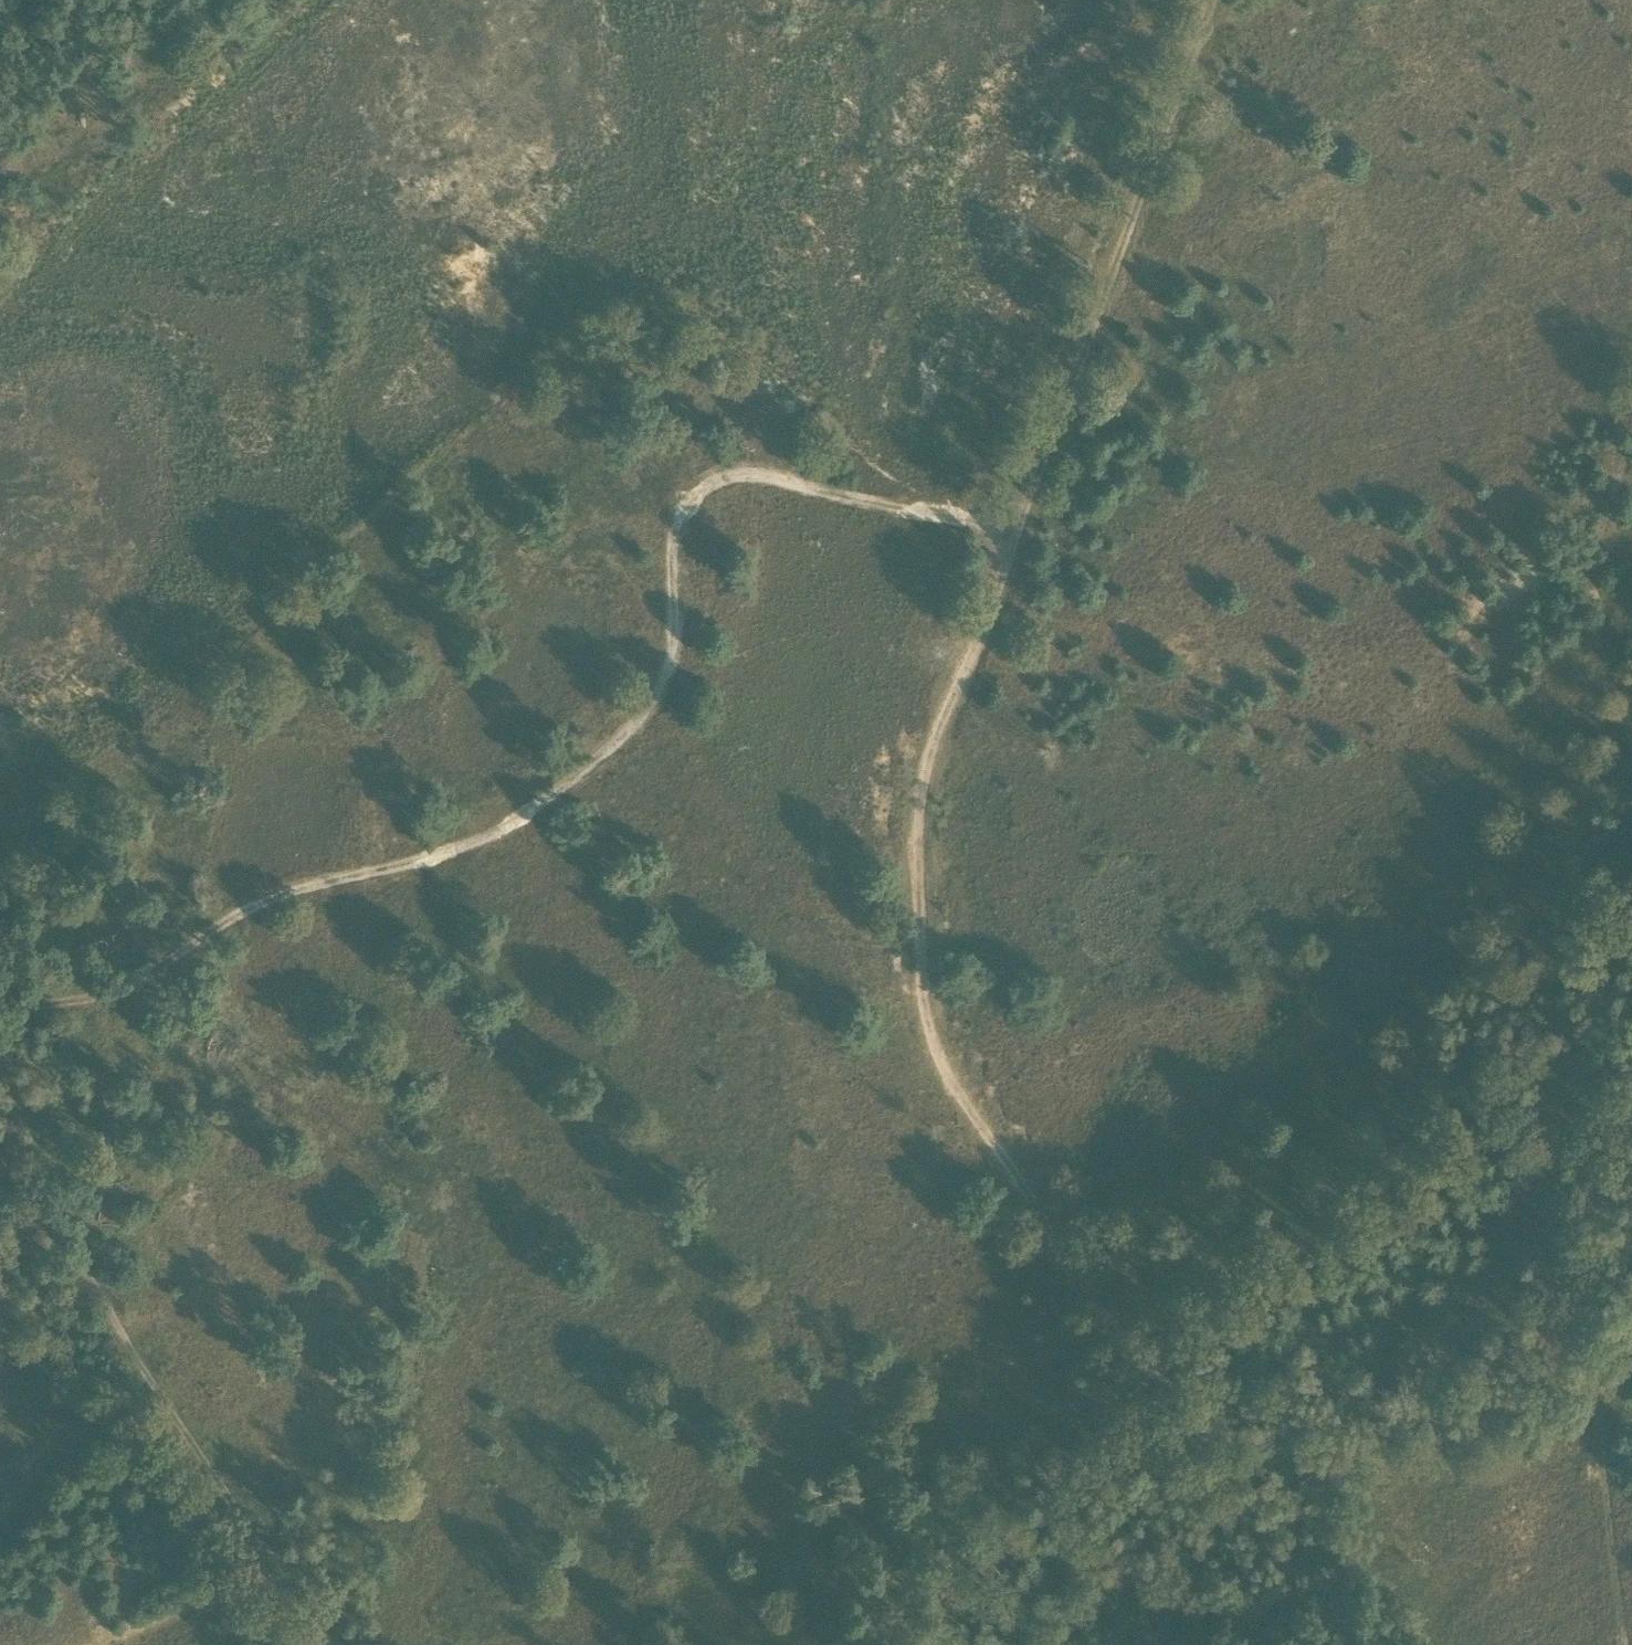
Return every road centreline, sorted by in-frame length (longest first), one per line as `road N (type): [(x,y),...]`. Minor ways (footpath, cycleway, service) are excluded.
road 1 (track): [(0,1036),(70,1007),(149,947),(517,832),(660,685),(677,631),(673,546),(690,488),(737,468),(1016,526)]
road 2 (track): [(1334,1644),(1126,1331),(1069,1273),(1037,1209),(953,1083),(927,1026),(918,972),(916,800),(1016,526)]
road 3 (track): [(1016,526),(1210,0)]
road 4 (track): [(0,1183),(147,1374),(272,1565)]
road 5 (track): [(107,1644),(272,1565)]

